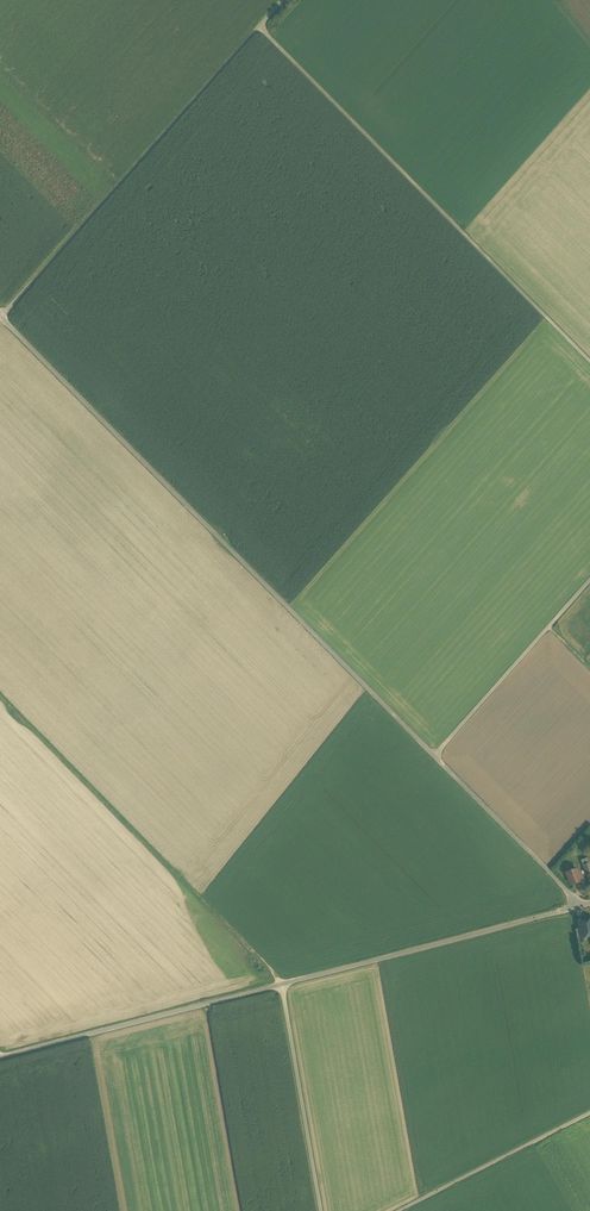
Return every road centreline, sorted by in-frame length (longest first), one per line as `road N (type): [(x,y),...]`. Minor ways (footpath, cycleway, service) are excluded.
road 1 (track): [(0,317),(576,907)]
road 2 (track): [(259,26),(589,361)]
road 3 (track): [(0,317),(282,0)]
road 4 (track): [(0,696),(282,984)]
road 5 (unclassified): [(282,984),(589,903)]
road 6 (unclassified): [(0,1057),(282,984)]
road 7 (track): [(434,756),(589,581)]
road 8 (unclassified): [(282,984),(320,1210)]
road 9 (residential): [(589,1112),(399,1210)]

